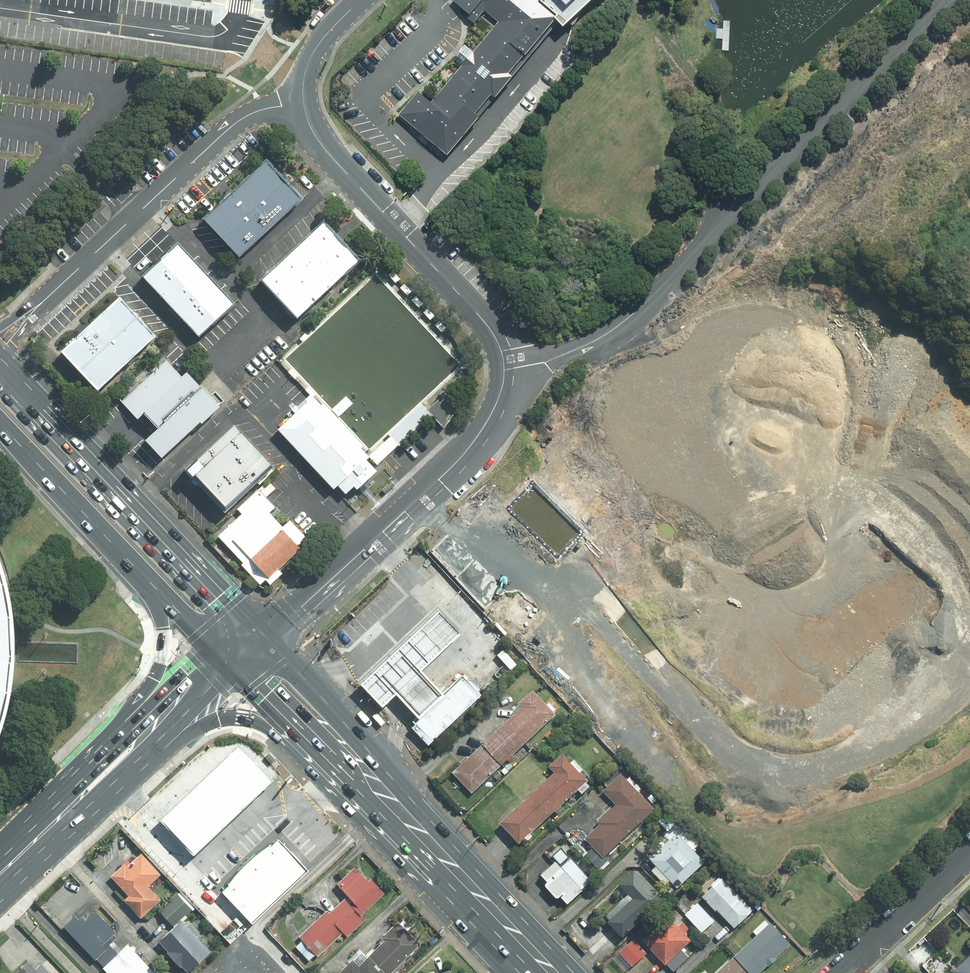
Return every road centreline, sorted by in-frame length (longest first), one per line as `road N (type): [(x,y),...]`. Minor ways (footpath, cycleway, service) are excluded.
road 1 (track): [(416,497),(491,570),(571,592),(716,742),(789,769),(915,728),(969,686)]
road 2 (track): [(969,558),(945,526),(889,496),(846,502),(787,553),(729,556),(698,536),(666,501),(634,447),(632,398),(651,378),(710,358),(733,358),(751,379)]
road 3 (residential): [(507,374),(595,340),(638,310),(948,0)]
road 4 (primary): [(0,366),(266,637)]
road 5 (residential): [(303,104),(326,151),(493,327),(507,374)]
road 6 (residential): [(303,104),(259,111),(229,127),(51,294)]
road 7 (primary): [(76,792),(163,651),(155,611),(105,533)]
road 8 (primary): [(556,972),(367,774)]
road 9 (residential): [(266,637),(416,497)]
road 10 (residential): [(969,851),(840,972)]
road 11 (primary): [(226,661),(105,533)]
road 12 (primary): [(314,747),(244,719),(146,734)]
road 13 (primary): [(266,637),(335,712),(367,774)]
road 14 (residential): [(507,374),(482,433),(416,497)]
road 15 (primary): [(105,533),(0,425)]
road 16 (primary): [(314,747),(226,661)]
road 17 (residential): [(360,0),(312,55),(303,104)]

